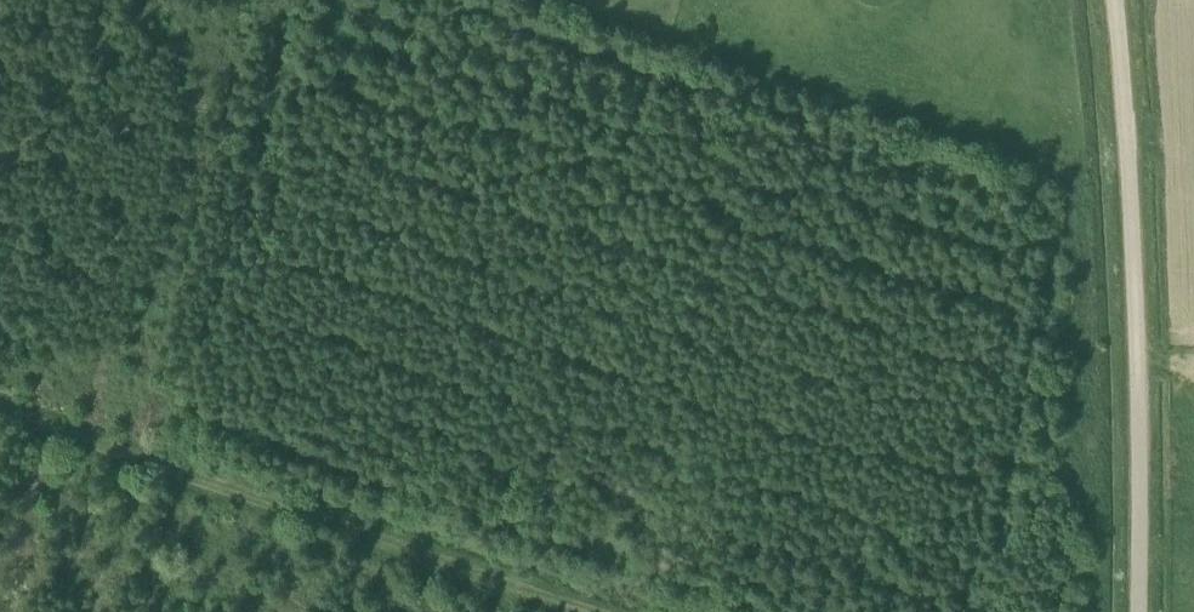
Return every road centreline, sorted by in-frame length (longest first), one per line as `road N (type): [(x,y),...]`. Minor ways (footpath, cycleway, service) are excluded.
road 1 (track): [(596,611),(0,412)]
road 2 (unclassified): [(1138,611),(1139,369),(1116,0)]

